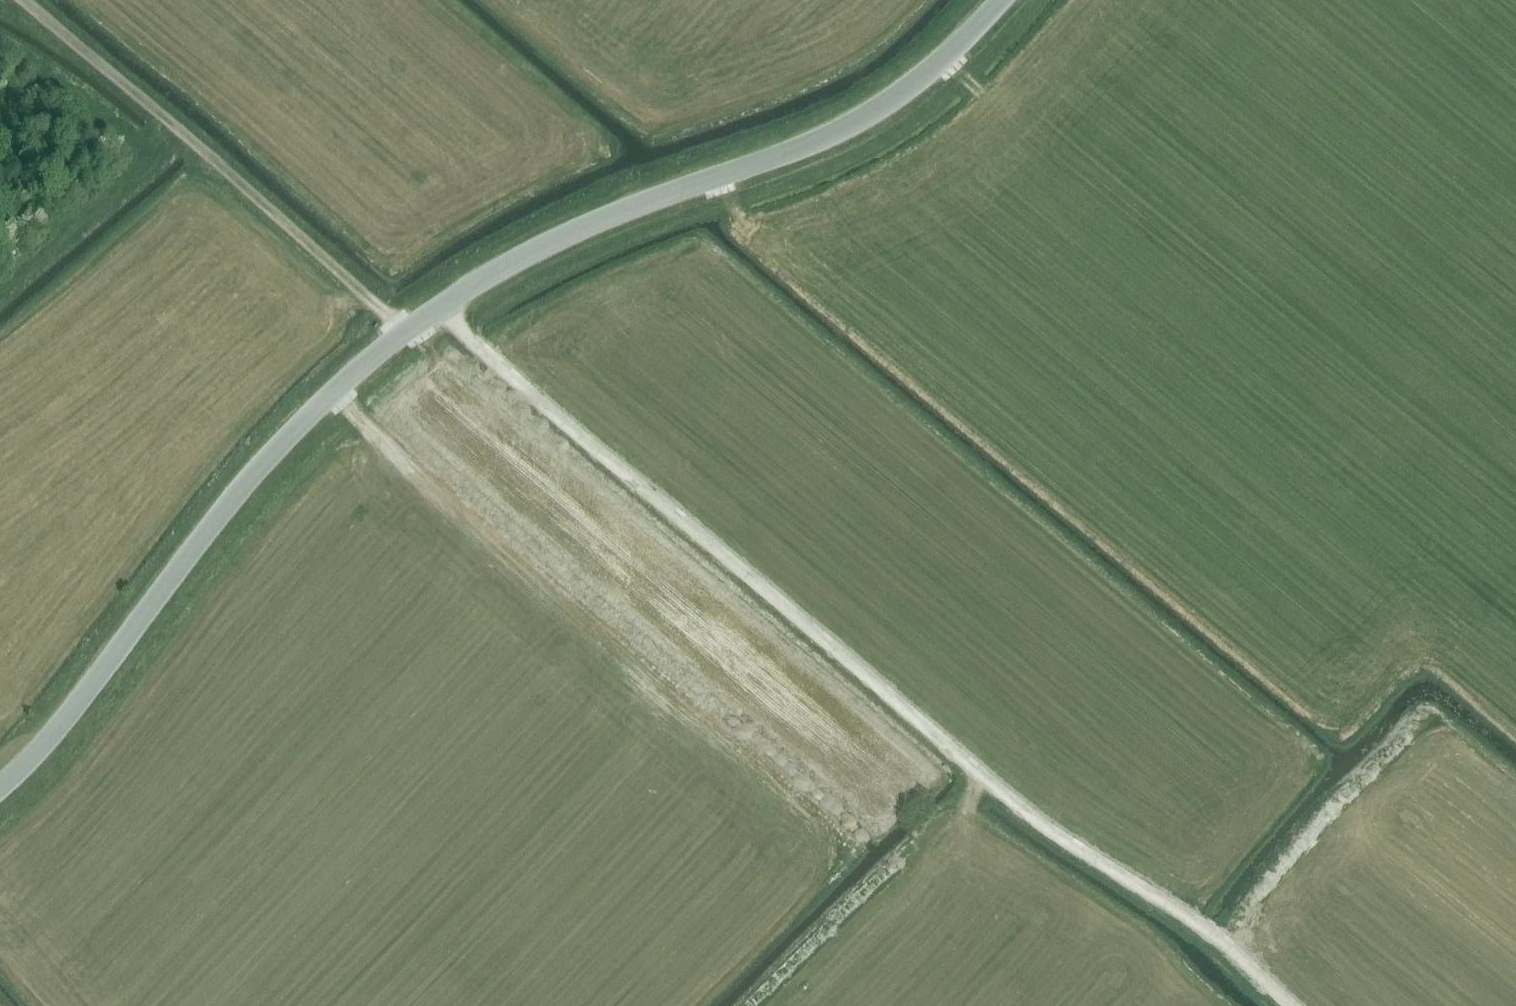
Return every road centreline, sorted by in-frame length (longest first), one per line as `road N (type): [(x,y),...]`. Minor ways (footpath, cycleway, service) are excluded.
road 1 (unclassified): [(1291,1005),(1204,928),(1071,848),(567,427),(442,305)]
road 2 (tertiary): [(0,803),(20,787),(258,471),(344,380),(442,305)]
road 3 (tertiary): [(442,305),(549,244),(829,139),(943,81),(1017,0)]

